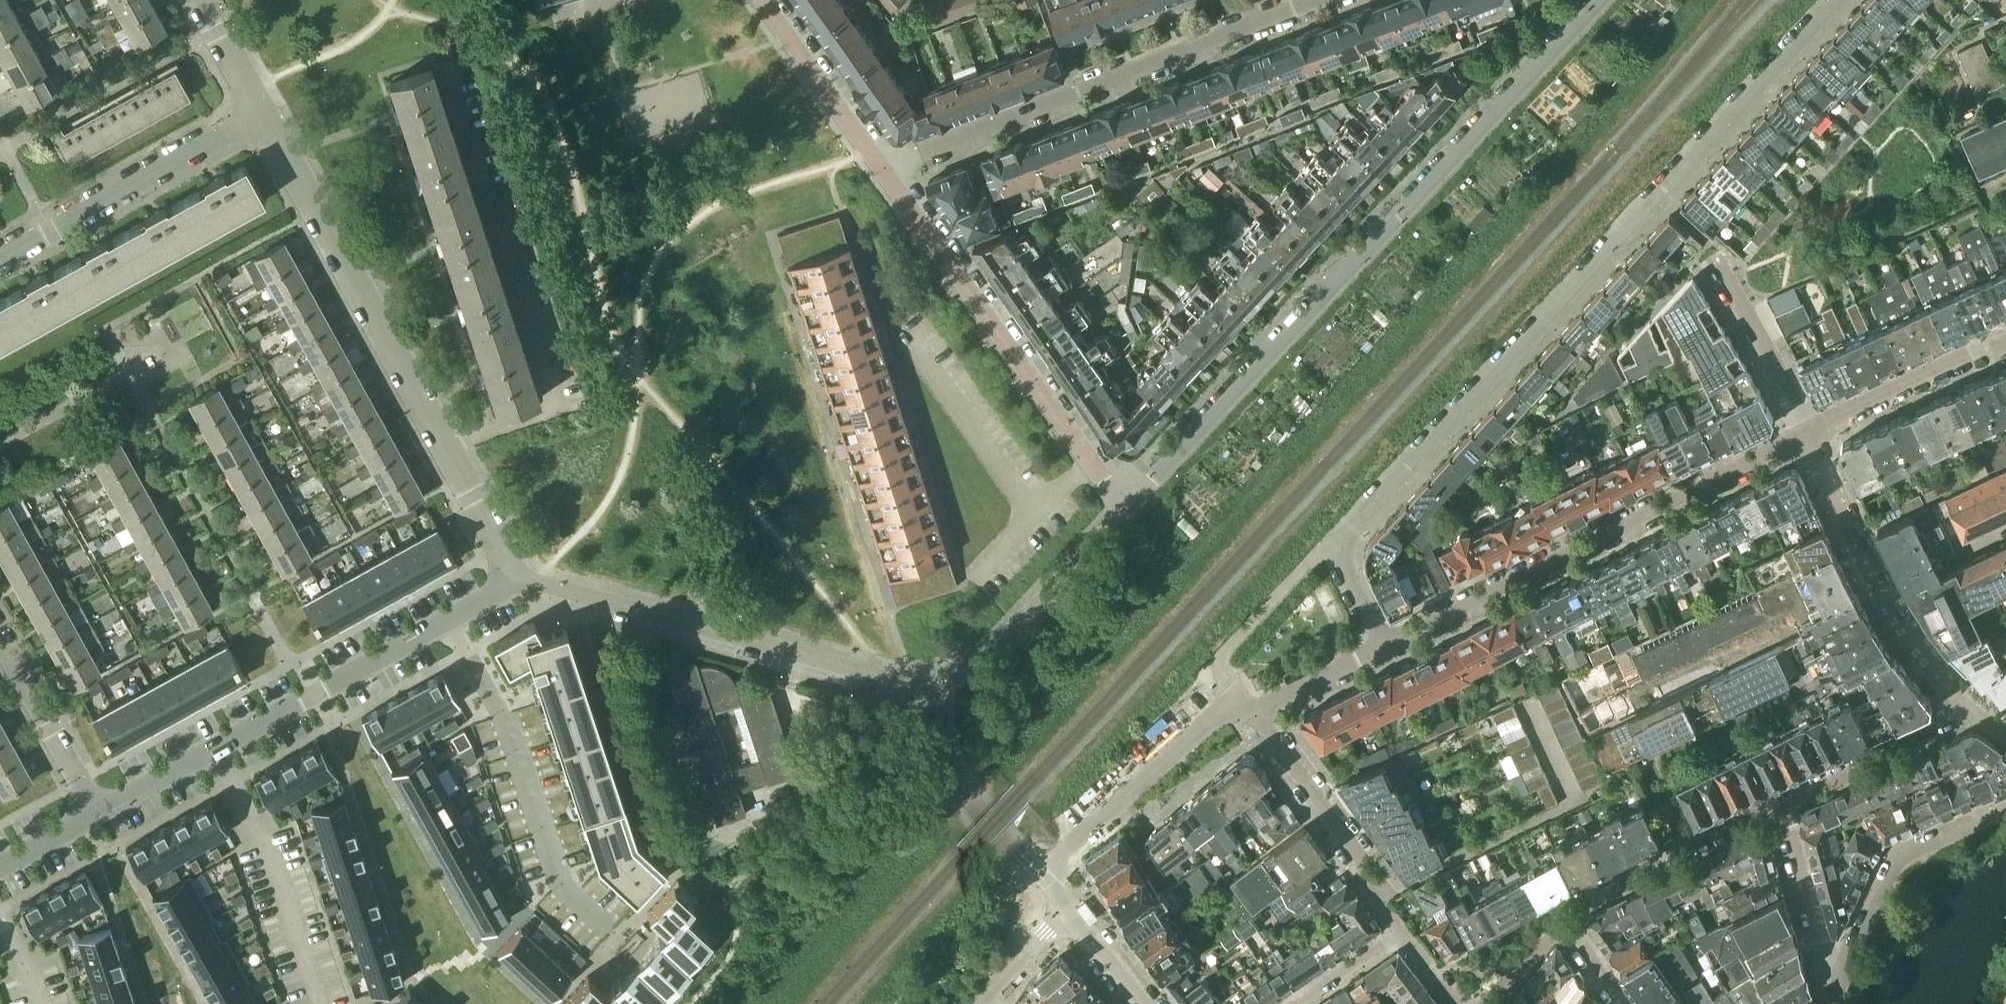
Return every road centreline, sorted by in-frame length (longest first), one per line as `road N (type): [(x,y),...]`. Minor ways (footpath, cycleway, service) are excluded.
road 1 (residential): [(1837,0),(1333,539),(1383,645)]
road 2 (residential): [(1125,510),(1597,0)]
road 3 (residential): [(519,580),(866,673),(933,679),(1000,643),(1125,510)]
road 4 (residential): [(519,580),(260,113)]
road 5 (residential): [(97,815),(519,580)]
road 6 (residential): [(1383,645),(1806,431)]
road 7 (residential): [(881,169),(1310,0)]
road 8 (residential): [(1125,510),(881,169)]
road 9 (residential): [(1806,431),(1869,577),(1923,659),(1966,704)]
road 10 (residential): [(1067,906),(1037,874),(1237,693)]
road 11 (residential): [(0,262),(260,113)]
road 12 (residential): [(1402,929),(1256,709)]
road 13 (residential): [(2005,811),(1894,864),(1831,986)]
road 14 (residential): [(1780,805),(1561,919)]
road 15 (residential): [(1806,431),(2005,339)]
road 16 (residential): [(1966,704),(1780,805)]
road 17 (residential): [(881,169),(760,0)]
road 18 (residential): [(97,815),(0,636)]
road 19 (residential): [(1717,261),(1806,431)]
road 20 (residential): [(1780,805),(1831,986)]
road 21 (residential): [(1256,709),(1383,645)]
road 22 (residential): [(1402,929),(1292,1003)]
road 23 (residential): [(1067,906),(981,1003)]
road 24 (residential): [(260,113),(197,0)]
road 25 (residential): [(1144,1003),(1067,906)]

